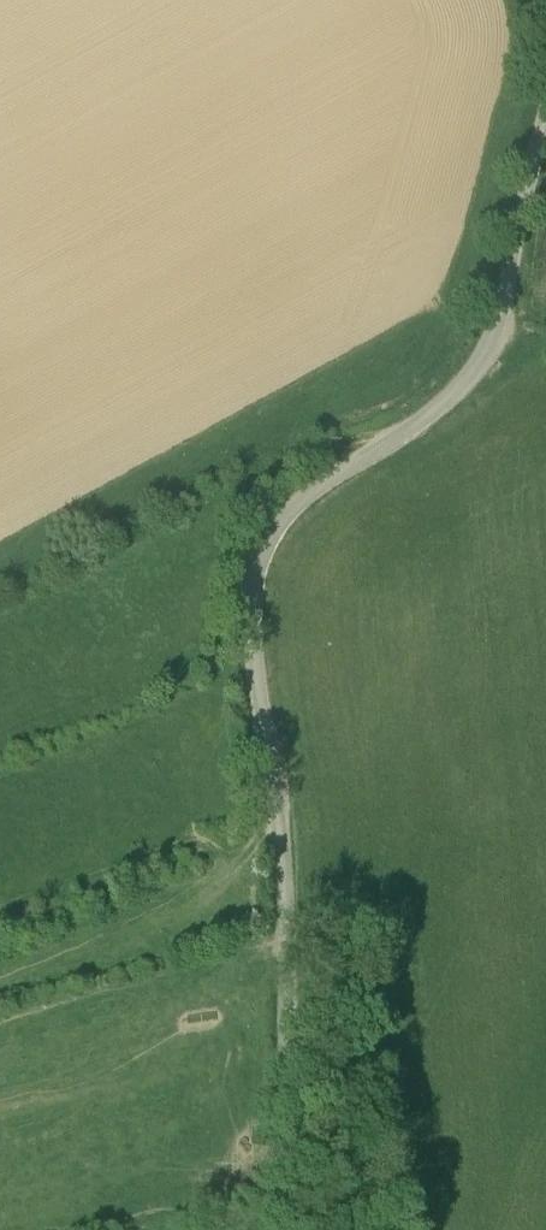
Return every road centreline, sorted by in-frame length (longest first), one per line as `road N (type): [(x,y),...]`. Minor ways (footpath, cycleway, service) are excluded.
road 1 (unclassified): [(290,1229),(287,942),(252,656),(253,578),(267,538),(292,506),(448,398),(485,356),(545,112)]
road 2 (track): [(211,522),(271,475),(365,438),(393,437)]

